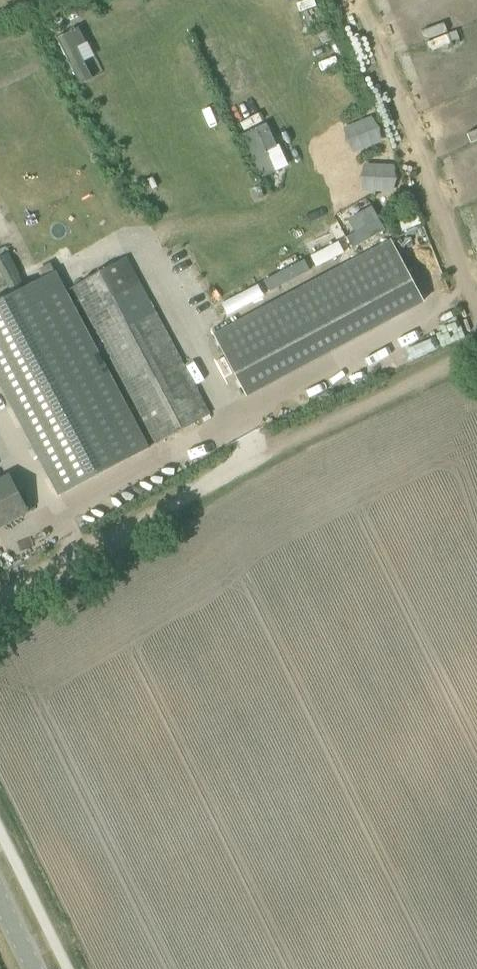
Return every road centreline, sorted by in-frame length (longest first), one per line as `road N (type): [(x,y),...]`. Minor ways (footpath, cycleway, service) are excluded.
road 1 (track): [(0,605),(476,365)]

